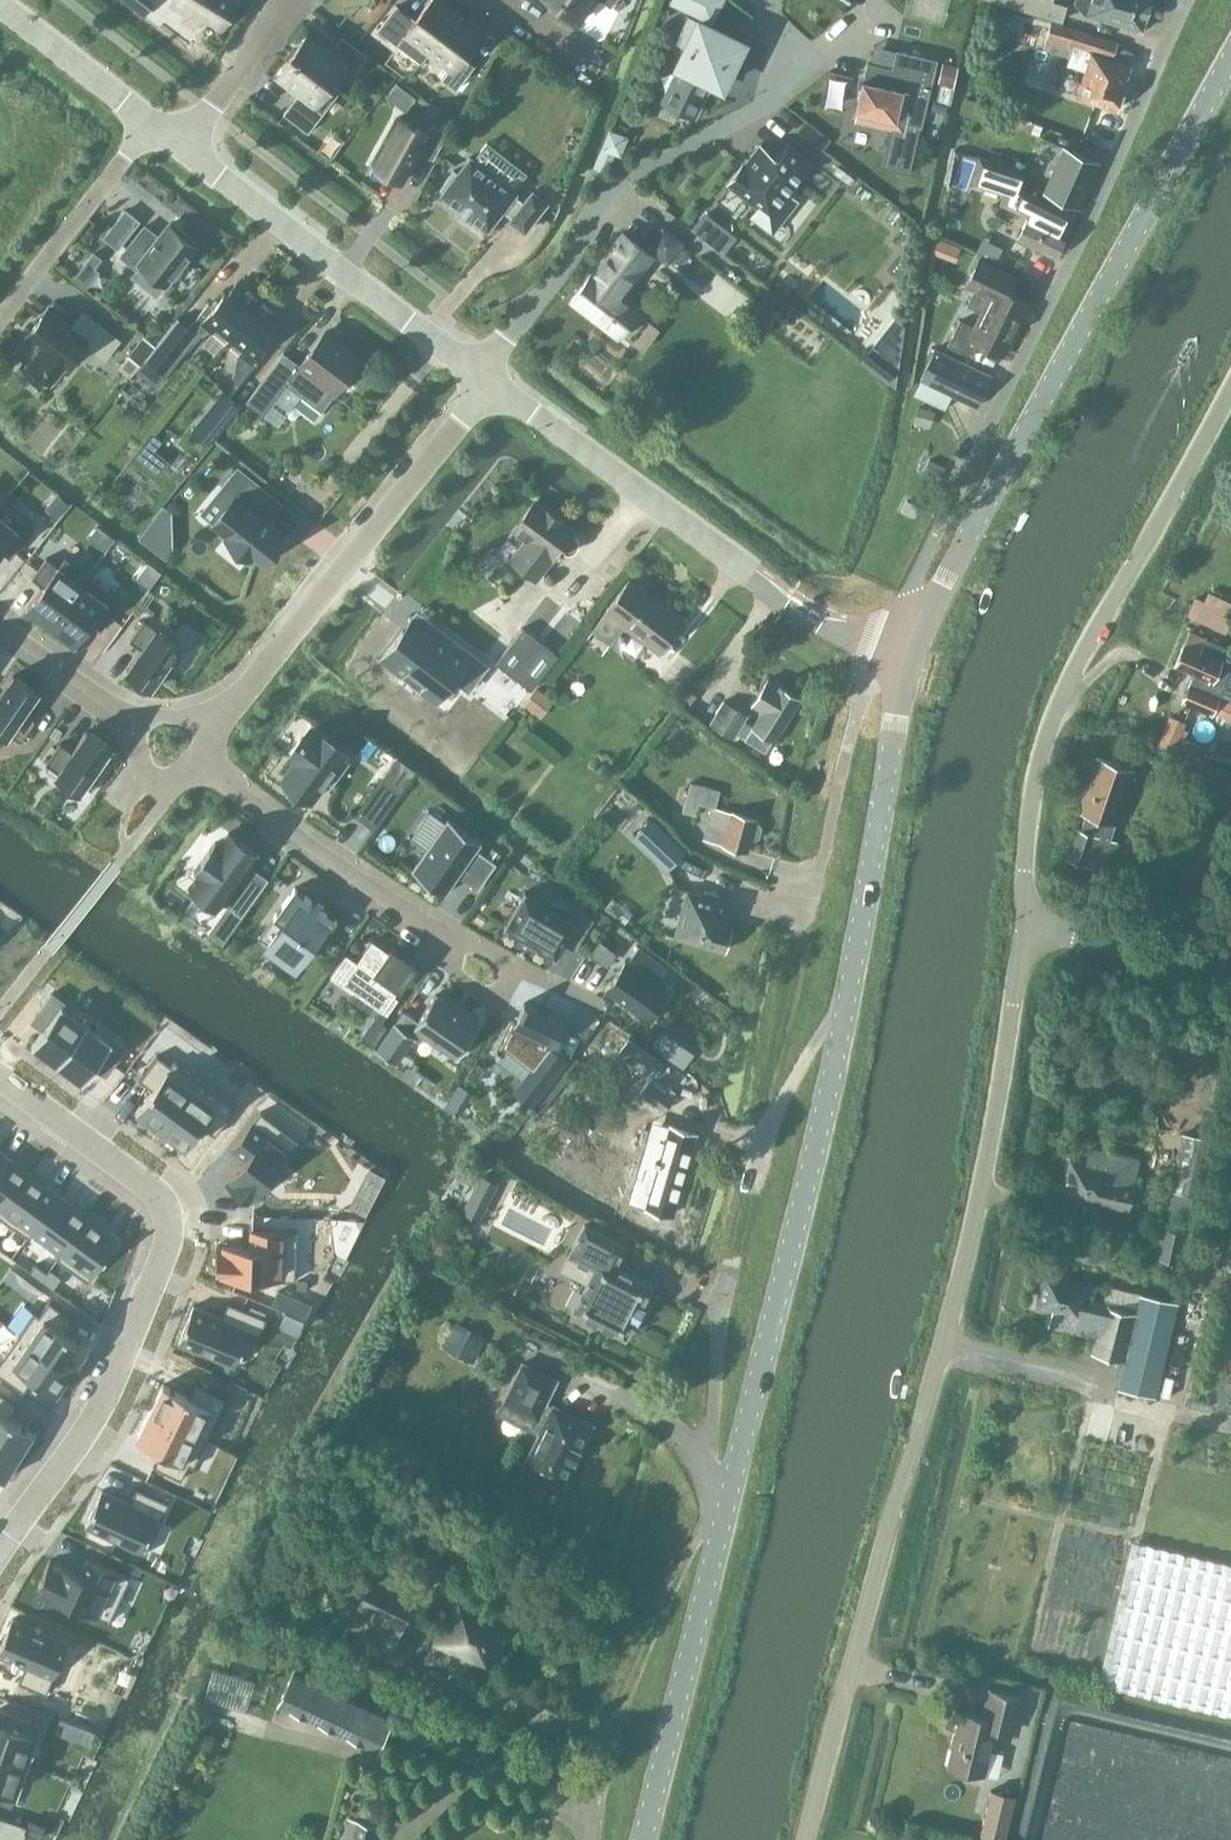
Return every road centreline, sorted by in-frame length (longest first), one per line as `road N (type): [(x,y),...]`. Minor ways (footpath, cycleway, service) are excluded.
road 1 (unclassified): [(646,1839),(826,1102),(914,655)]
road 2 (unclassified): [(810,1839),(994,1136),(1025,923)]
road 3 (unclassified): [(914,655),(977,522),(1230,59)]
road 4 (residential): [(0,1544),(116,1380),(175,1224),(157,1192),(0,1081)]
road 5 (unclassified): [(1025,923),(1027,838),(1060,706),(1230,394)]
road 6 (residential): [(914,655),(787,605),(487,379)]
road 7 (residential): [(487,379),(253,685),(204,726)]
road 8 (residential): [(487,379),(189,150)]
road 9 (residential): [(207,771),(452,947)]
road 10 (track): [(725,1522),(702,1528),(609,1731),(603,1769)]
road 11 (residential): [(189,150),(0,6)]
road 12 (unclassified): [(1230,972),(1025,923)]
road 13 (residential): [(189,150),(287,0)]
road 14 (residential): [(0,622),(136,724)]

